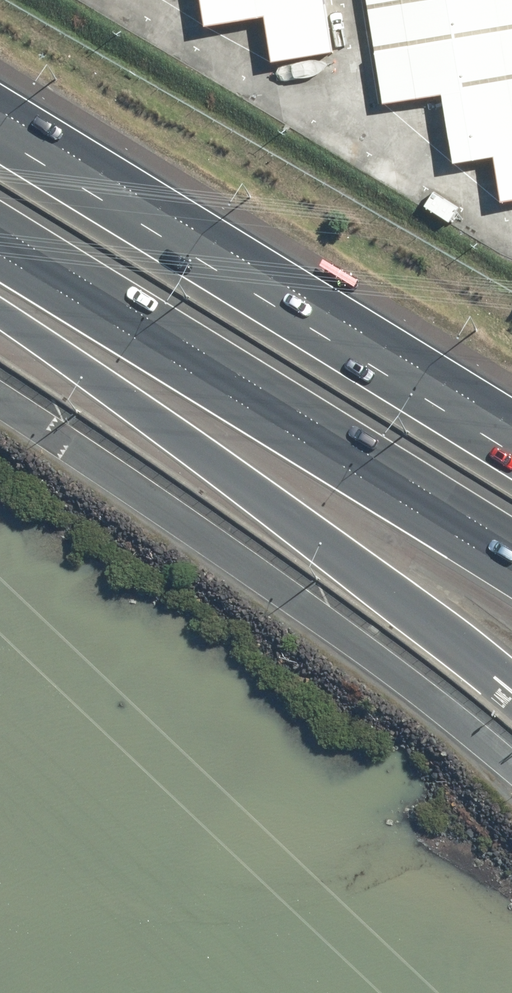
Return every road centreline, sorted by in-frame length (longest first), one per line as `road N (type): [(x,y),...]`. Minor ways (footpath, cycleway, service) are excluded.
road 1 (motorway): [(511,689),(0,315)]
road 2 (unclassified): [(511,768),(271,578),(0,400)]
road 3 (motorway): [(511,545),(0,231)]
road 4 (motorway): [(0,138),(511,451)]

